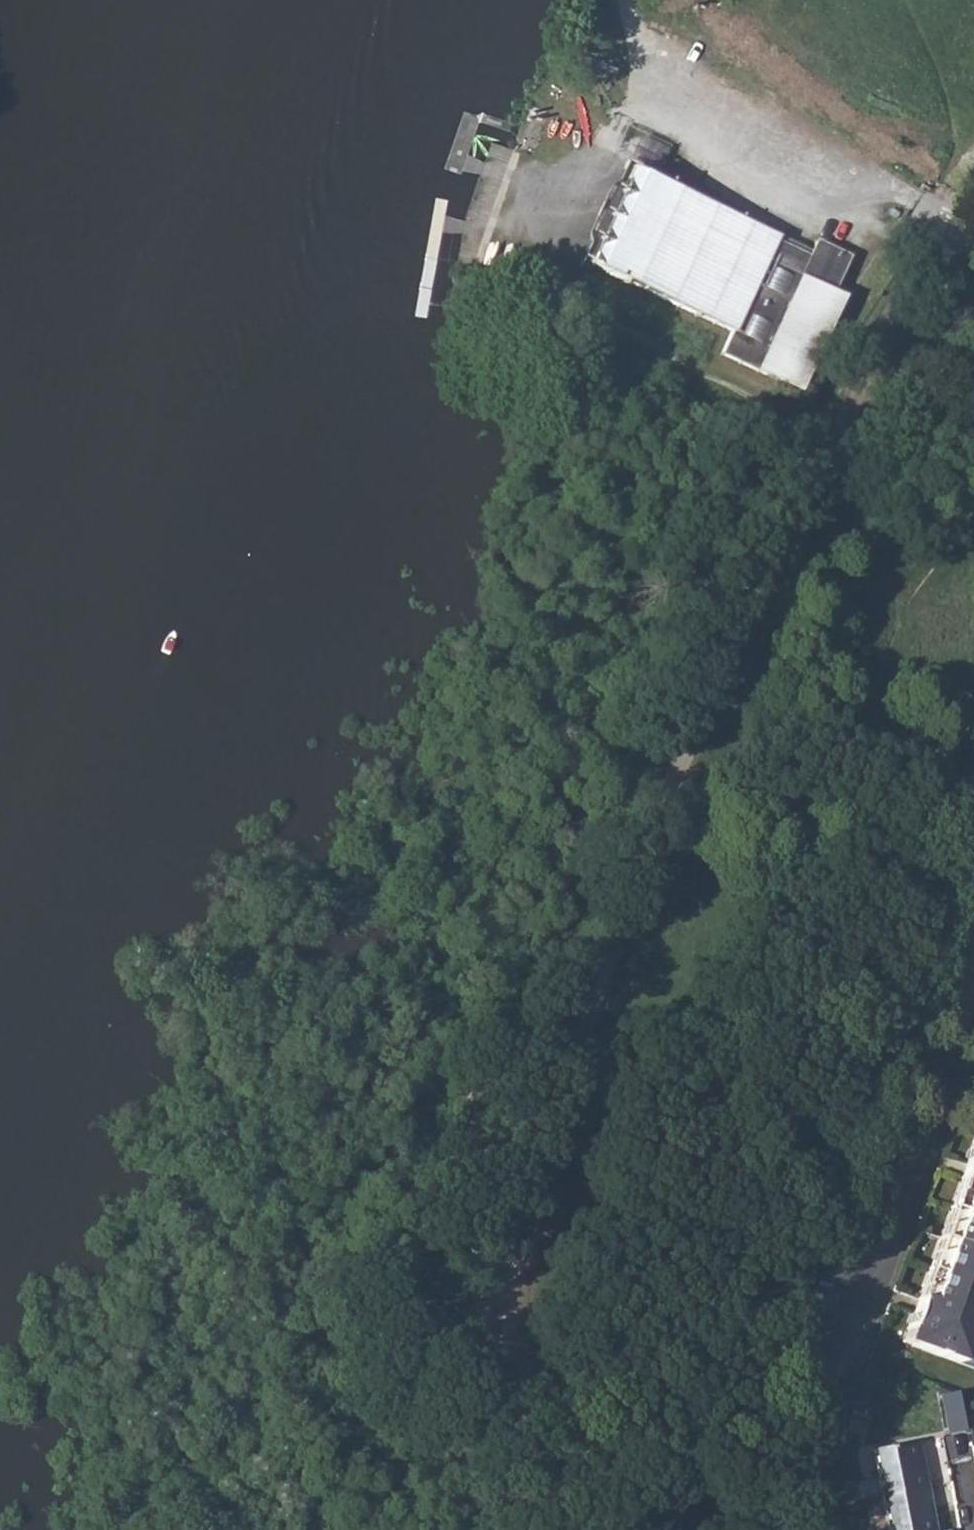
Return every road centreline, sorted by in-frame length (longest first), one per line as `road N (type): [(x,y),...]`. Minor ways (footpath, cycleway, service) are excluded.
road 1 (residential): [(936,1070),(842,1347)]

